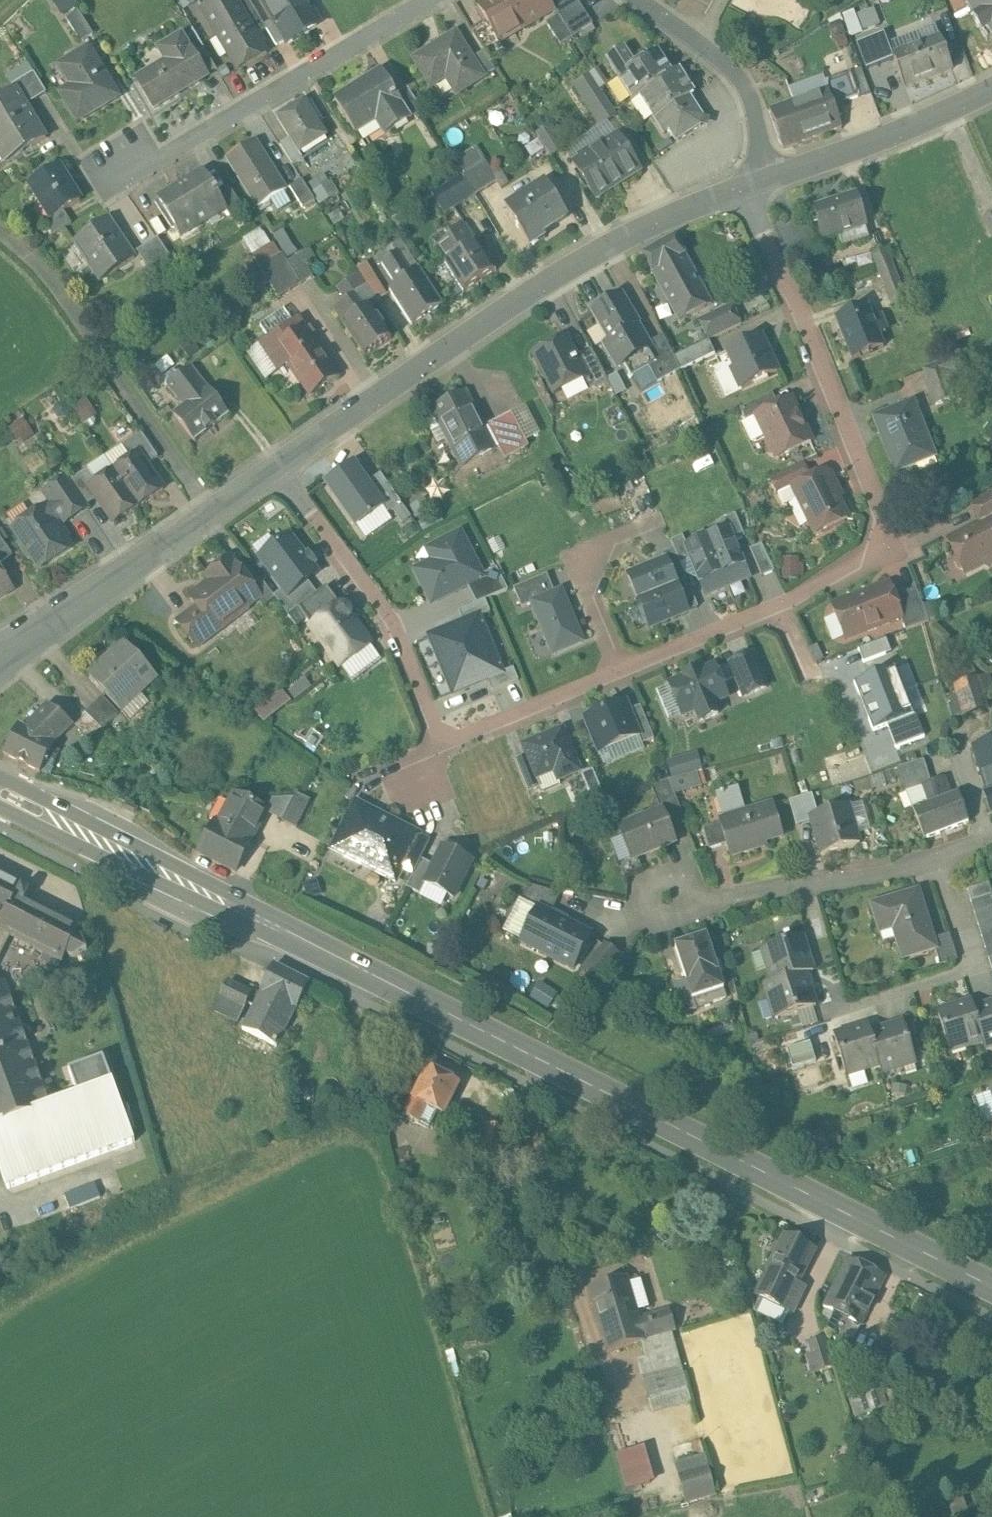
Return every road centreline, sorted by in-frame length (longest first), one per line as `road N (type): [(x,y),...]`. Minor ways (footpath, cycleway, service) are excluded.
road 1 (primary): [(0,788),(991,1283)]
road 2 (residential): [(744,191),(884,529),(854,570),(806,599),(618,676)]
road 3 (tertiary): [(744,191),(603,251),(273,468)]
road 4 (residential): [(618,676),(464,741),(445,741),(393,625),(273,468)]
road 5 (residential): [(418,0),(120,176)]
road 6 (residential): [(991,839),(703,905),(655,895)]
road 7 (tertiary): [(273,468),(0,651)]
road 8 (tertiary): [(991,92),(764,183)]
road 9 (residential): [(641,0),(736,72),(762,133),(764,183)]
road 10 (residential): [(659,522),(572,561),(618,676)]

